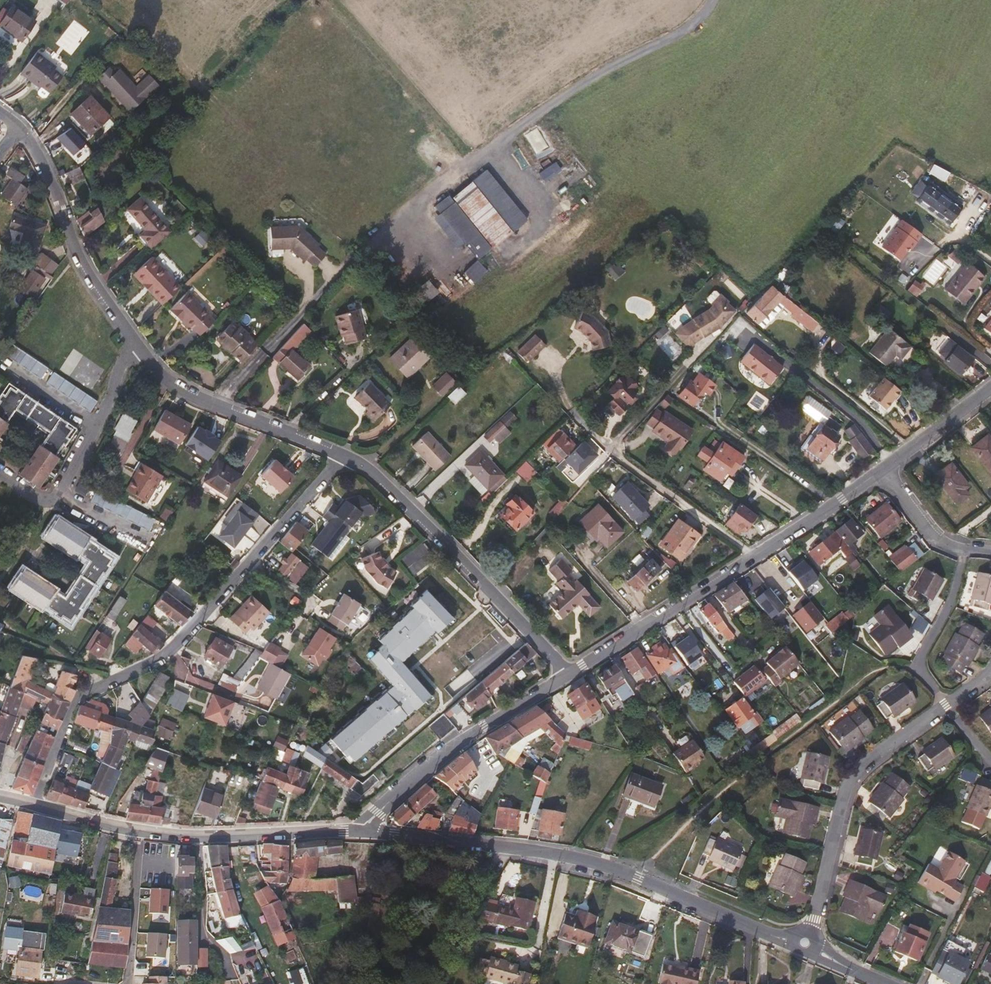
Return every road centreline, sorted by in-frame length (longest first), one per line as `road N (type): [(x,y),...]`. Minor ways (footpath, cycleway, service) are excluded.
road 1 (residential): [(34,805),(76,699),(165,657),(347,459)]
road 2 (tertiary): [(805,943),(591,862),(359,831)]
road 3 (track): [(715,0),(689,32),(470,156),(394,222)]
road 4 (residential): [(567,677),(884,472)]
road 5 (residential): [(990,676),(860,771),(842,810),(805,943)]
road 6 (tertiary): [(359,831),(172,835),(34,805)]
road 7 (residential): [(567,677),(415,514),(347,459)]
road 8 (residential): [(359,831),(449,751),(567,677)]
road 9 (residential): [(140,350),(90,280),(51,181),(18,128)]
road 10 (residential): [(347,459),(192,399),(140,350)]
road 11 (residential): [(0,476),(38,501),(54,498),(125,365),(140,350)]
road 12 (track): [(318,256),(326,277),(307,305),(213,407)]
road 13 (residential): [(884,472),(935,537),(990,552)]
road 14 (residential): [(884,472),(990,387)]

